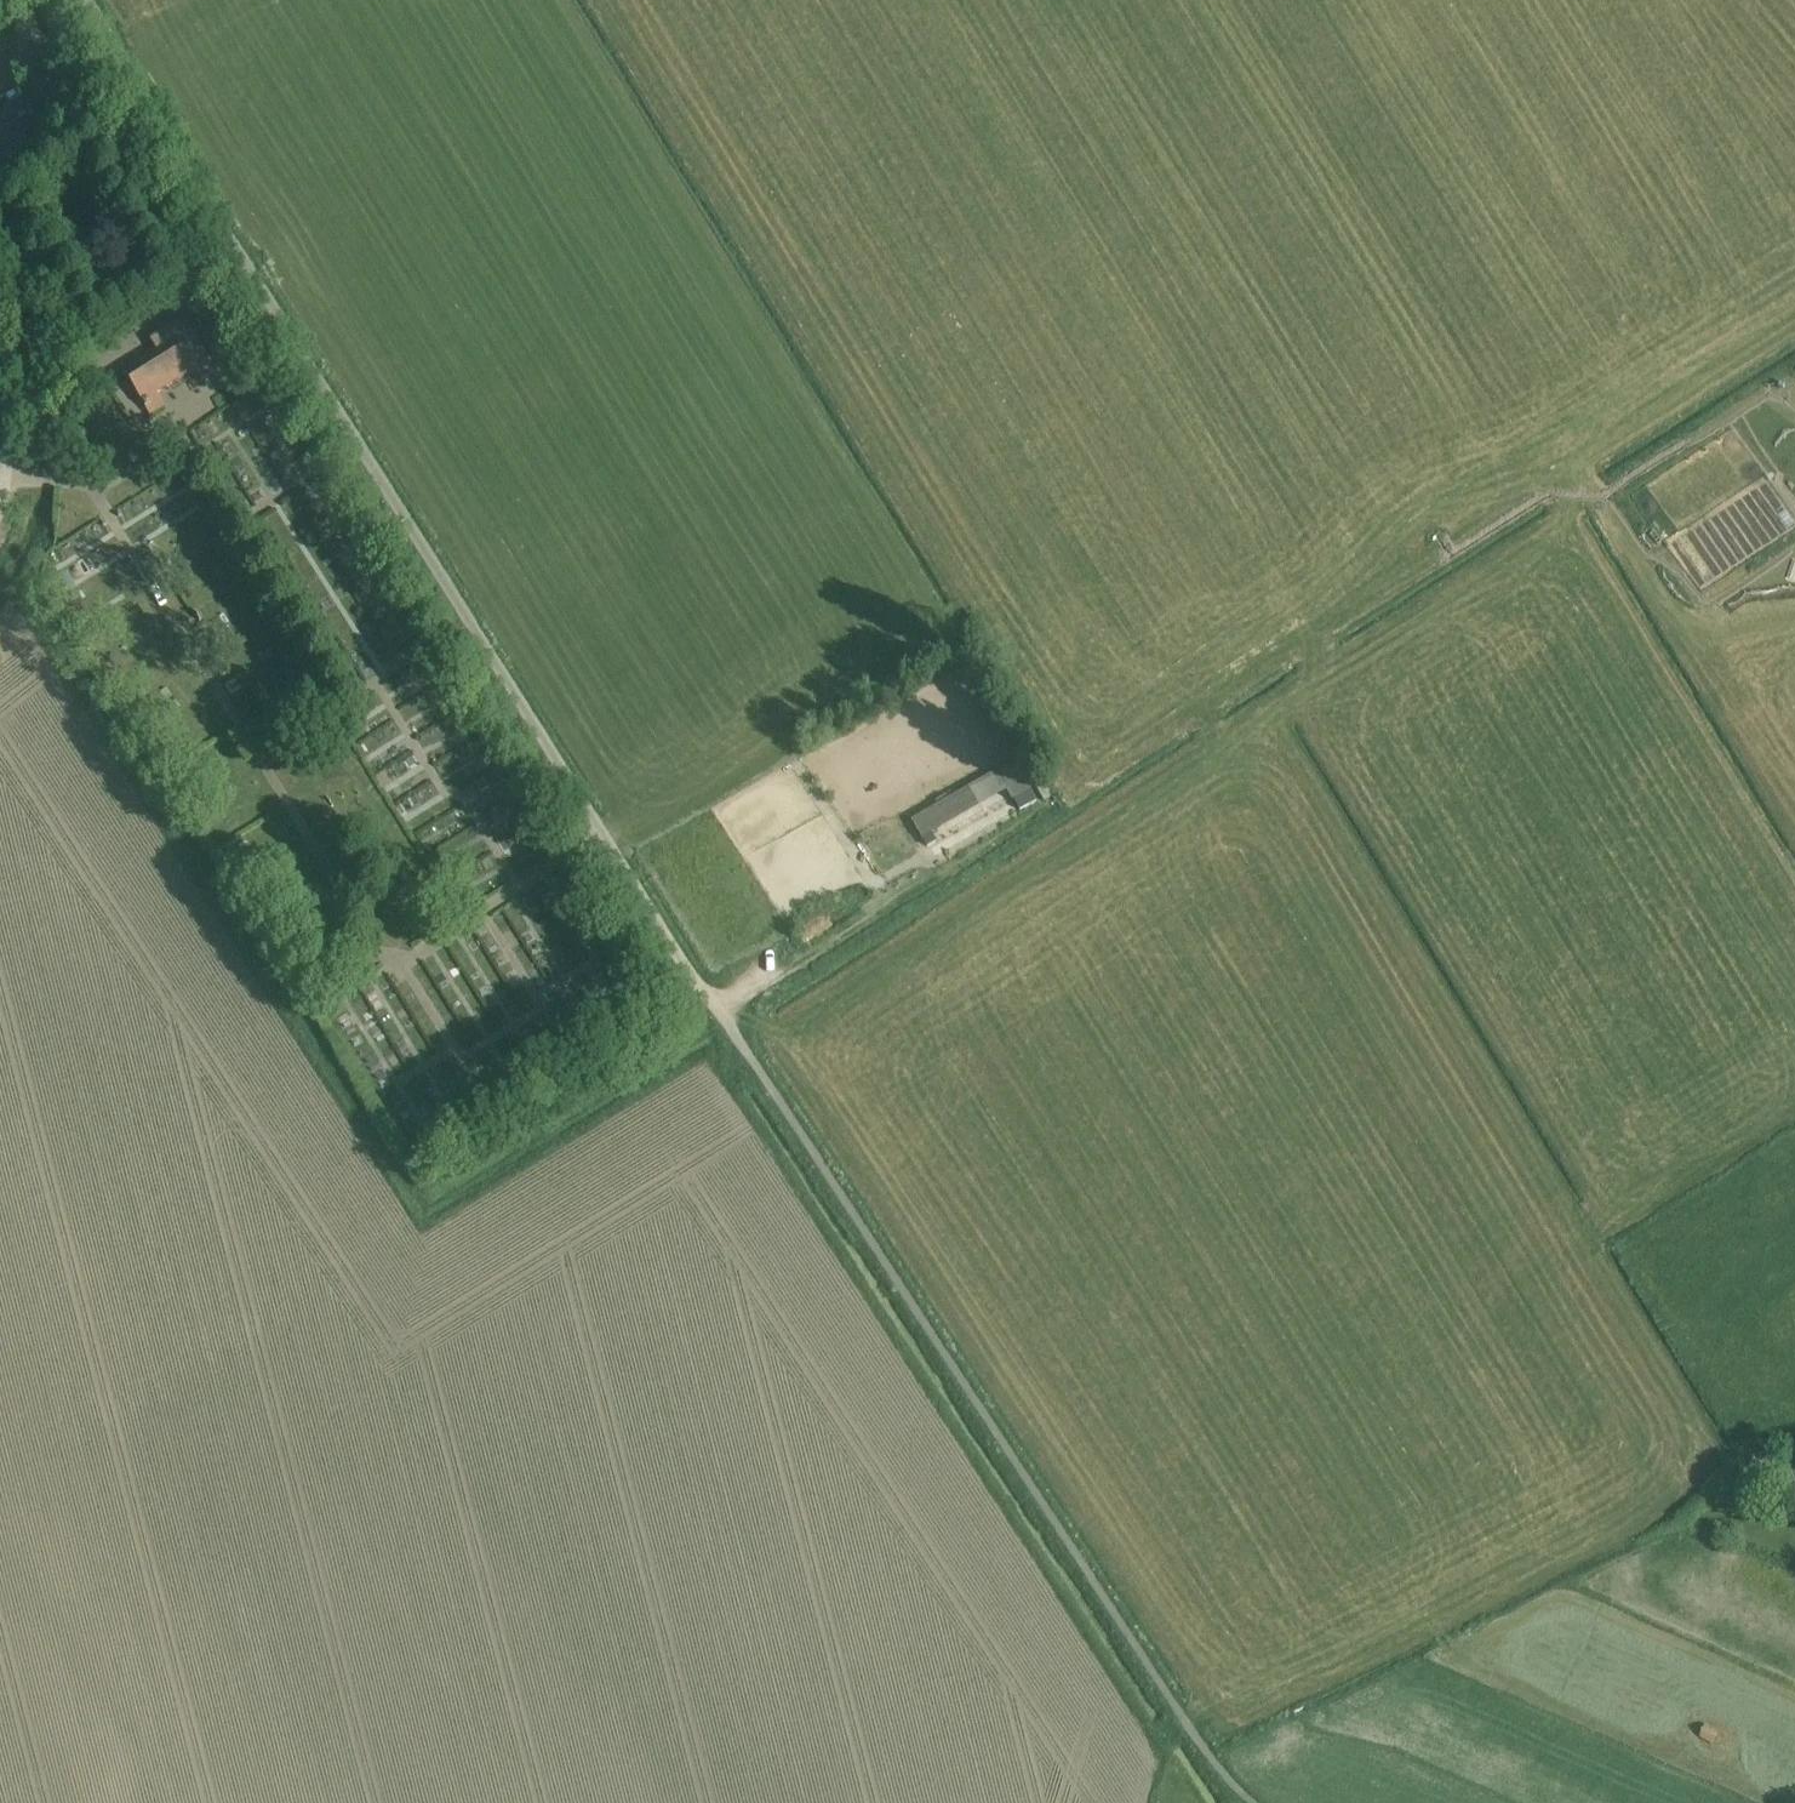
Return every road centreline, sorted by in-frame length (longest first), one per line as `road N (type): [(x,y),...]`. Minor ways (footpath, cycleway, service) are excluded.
road 1 (unclassified): [(732,1029),(683,964),(88,0)]

